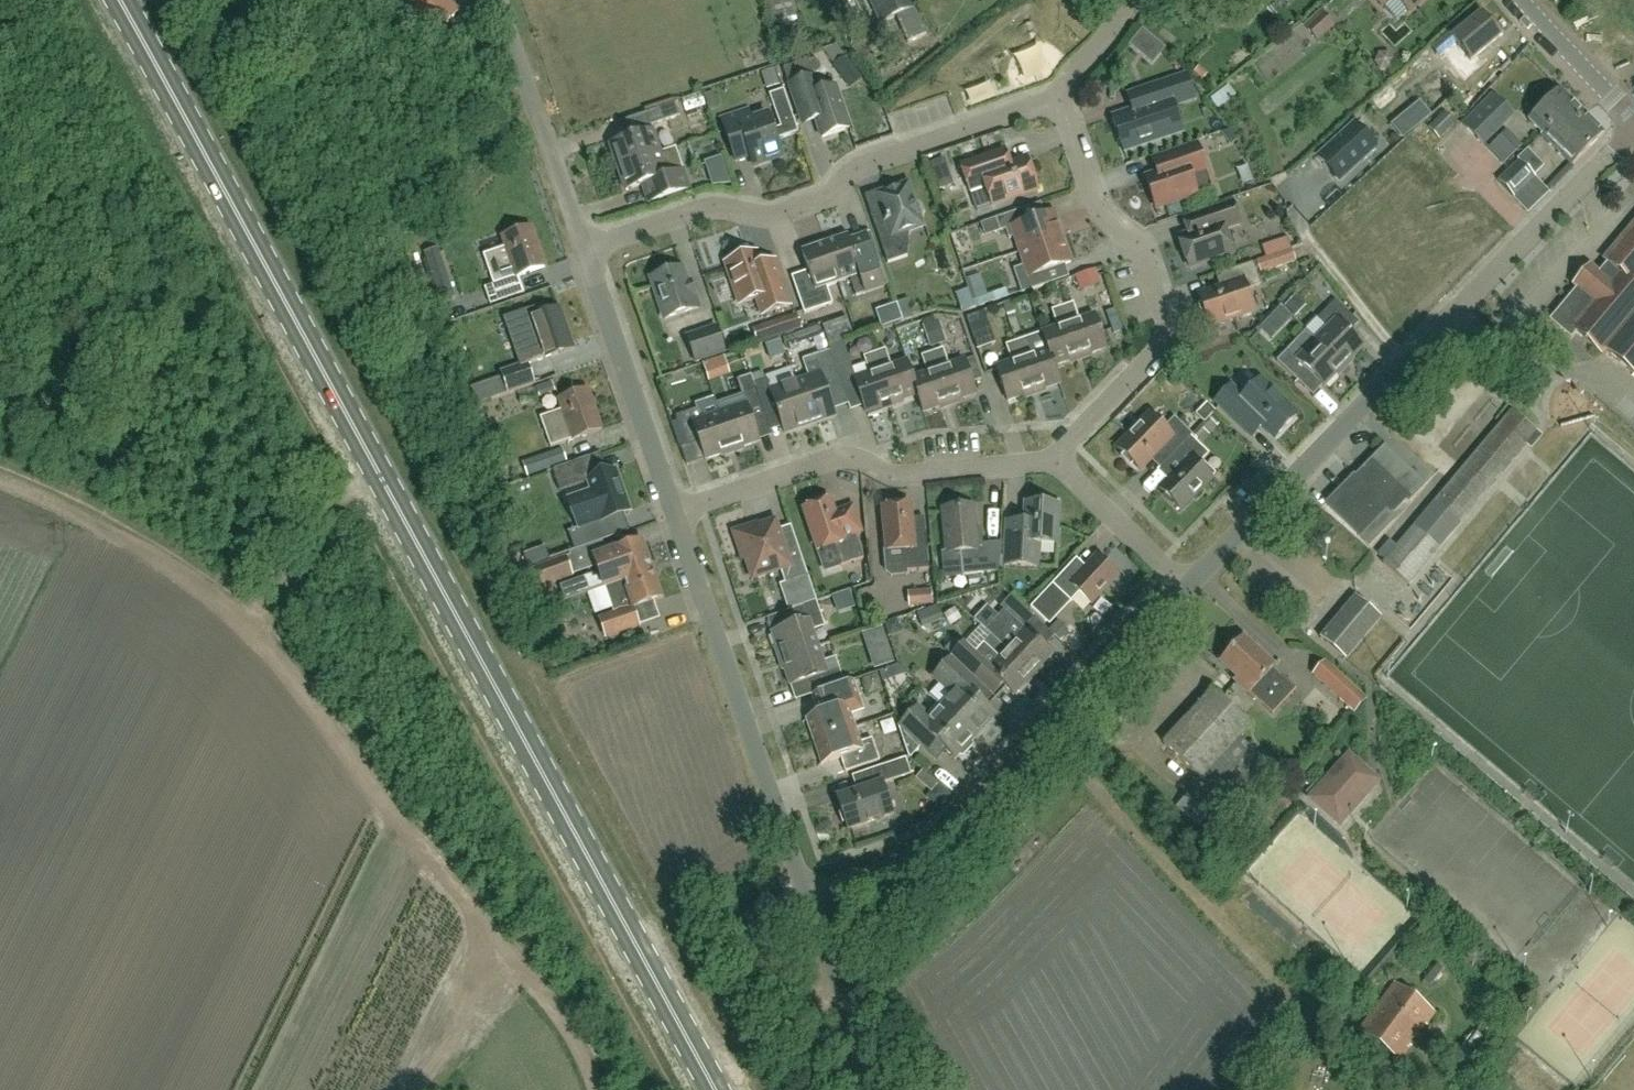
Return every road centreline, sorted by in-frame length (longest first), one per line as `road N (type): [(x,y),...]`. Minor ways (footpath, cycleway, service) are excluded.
road 1 (primary): [(716,1089),(121,0)]
road 2 (track): [(0,480),(95,523),(241,618),(289,668),(557,1014),(599,1089)]
road 3 (unclassified): [(1186,586),(1633,134)]
road 4 (unclassified): [(588,253),(705,211),(779,215),(827,194),(860,166),(1059,95)]
road 5 (unclassified): [(804,893),(910,864),(948,842),(1186,586)]
road 6 (unclassified): [(1050,462),(1165,335),(1143,251),(1103,215),(1059,95)]
road 7 (unclassified): [(804,893),(677,507)]
road 8 (unclassified): [(677,507),(853,455),(892,474),(1050,462)]
road 9 (unclassified): [(677,507),(588,253)]
road 10 (unclassified): [(588,253),(501,0)]
road 11 (unclassified): [(873,1089),(804,893)]
road 12 (unclassified): [(1186,586),(1050,462)]
road 13 (tertiary): [(1633,116),(1522,0)]

